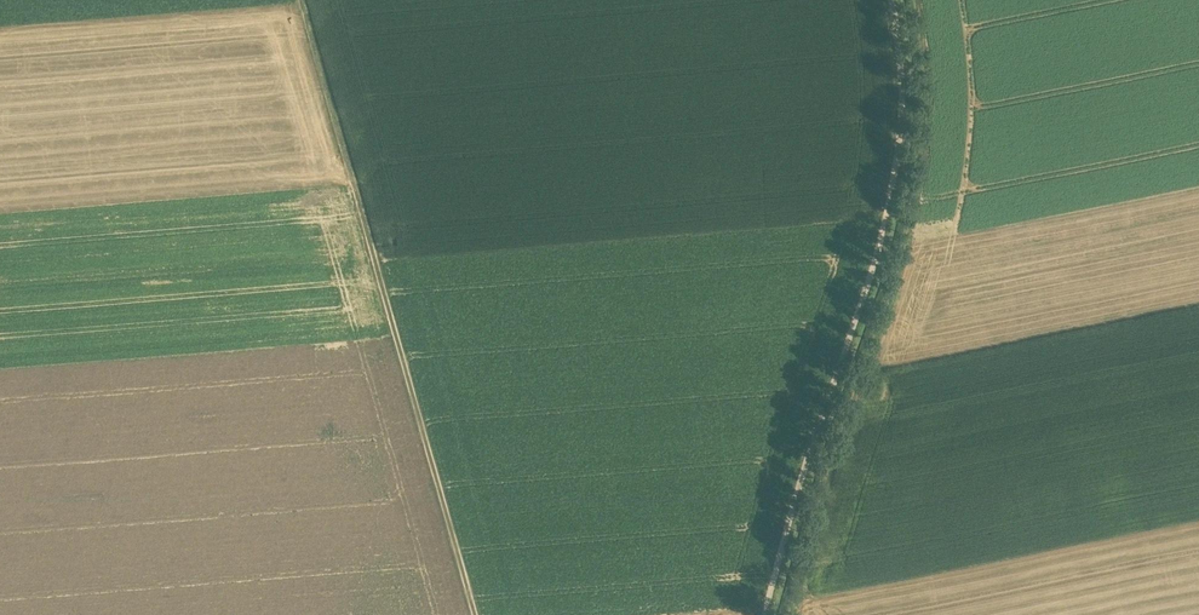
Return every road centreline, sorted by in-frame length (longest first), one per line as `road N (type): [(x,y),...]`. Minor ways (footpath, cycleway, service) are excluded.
road 1 (track): [(308,0),(475,614)]
road 2 (track): [(888,0),(901,95),(888,216),(797,490),(767,614)]
road 3 (track): [(795,614),(907,253),(930,122),(916,0)]

